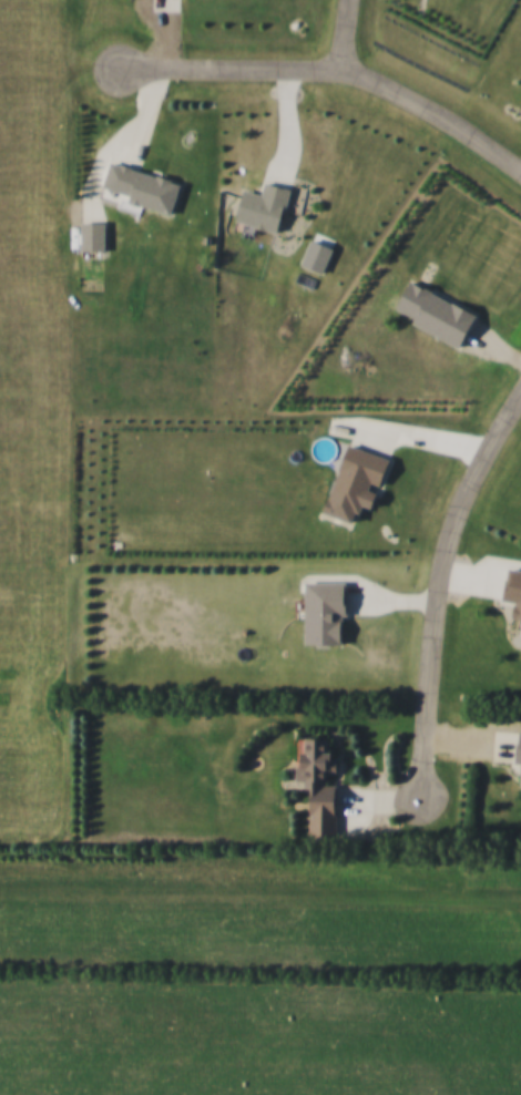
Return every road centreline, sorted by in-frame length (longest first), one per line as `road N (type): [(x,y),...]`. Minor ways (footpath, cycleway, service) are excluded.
road 1 (track): [(520,854),(0,852)]
road 2 (residential): [(112,72),(340,74),(442,123),(520,174)]
road 3 (residential): [(520,400),(471,482),(447,557),(416,797)]

